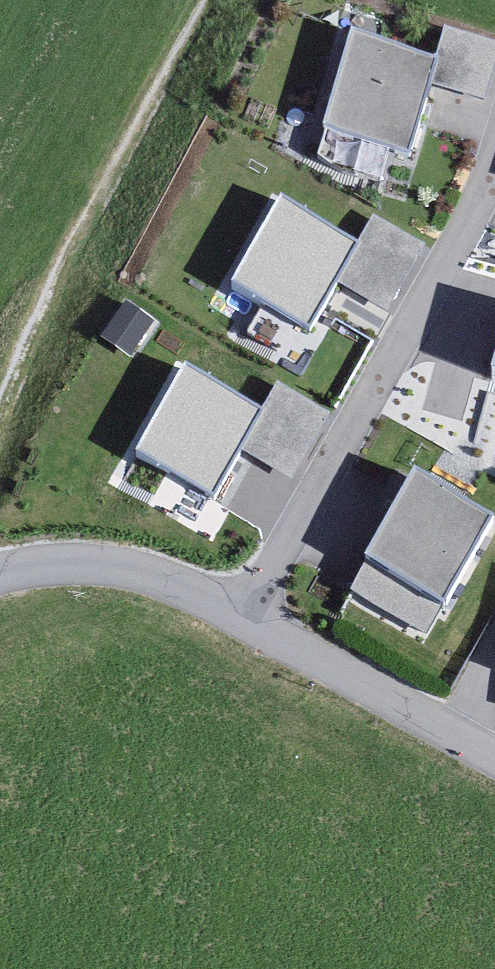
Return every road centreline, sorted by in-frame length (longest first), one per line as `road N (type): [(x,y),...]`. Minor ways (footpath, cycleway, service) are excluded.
road 1 (residential): [(246,612),(466,235),(494,150)]
road 2 (track): [(0,418),(72,238),(198,0)]
road 3 (residential): [(246,612),(494,762)]
road 4 (residential): [(0,578),(22,570),(131,569),(246,612)]

